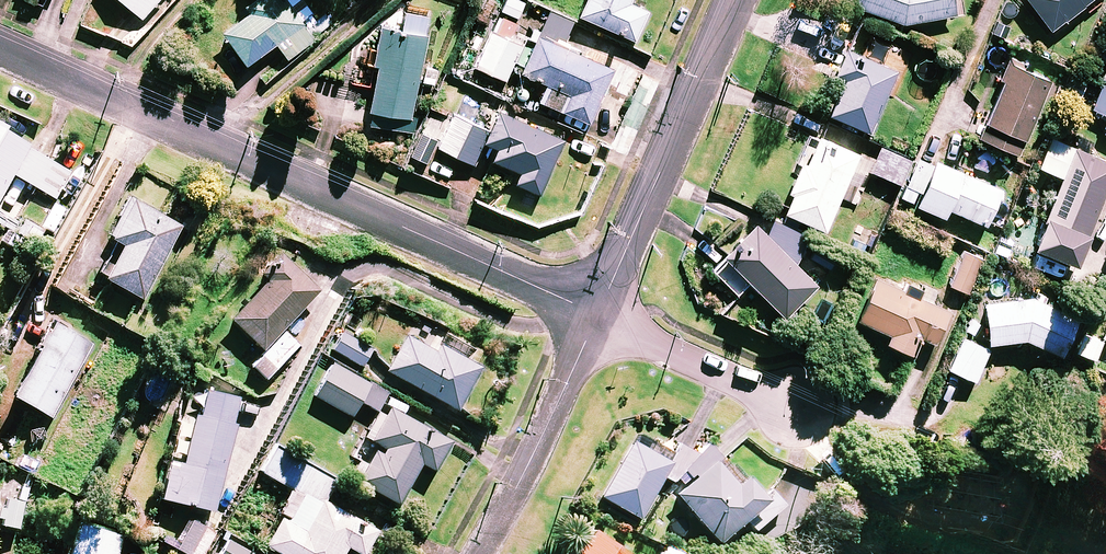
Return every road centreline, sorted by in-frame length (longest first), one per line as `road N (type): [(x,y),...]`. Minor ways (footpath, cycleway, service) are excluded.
road 1 (residential): [(596,316),(0,46)]
road 2 (residential): [(596,316),(736,0)]
road 3 (residential): [(477,553),(596,316)]
road 4 (residential): [(801,407),(596,316)]

